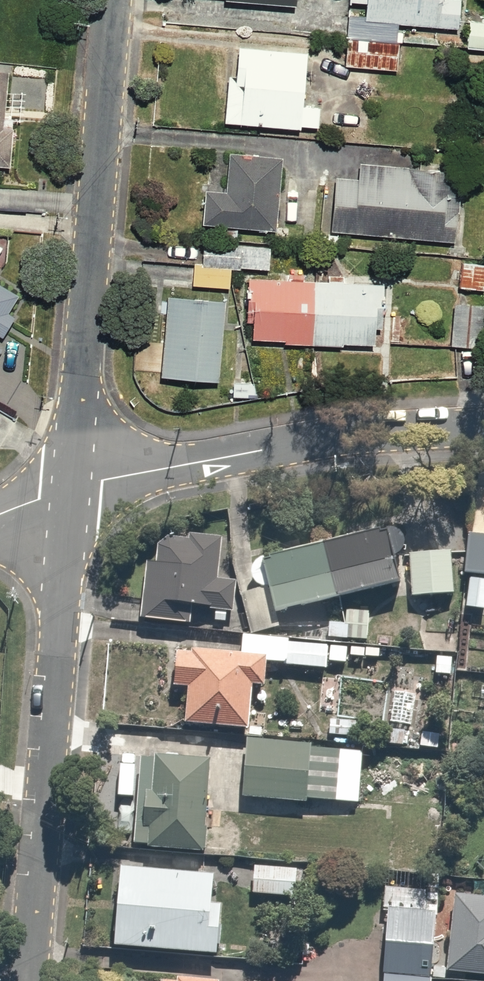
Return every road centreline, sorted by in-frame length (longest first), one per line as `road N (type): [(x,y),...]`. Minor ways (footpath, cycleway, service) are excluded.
road 1 (residential): [(113,0),(69,490)]
road 2 (residential): [(69,490),(28,980)]
road 3 (residential): [(69,490),(368,432),(483,425)]

